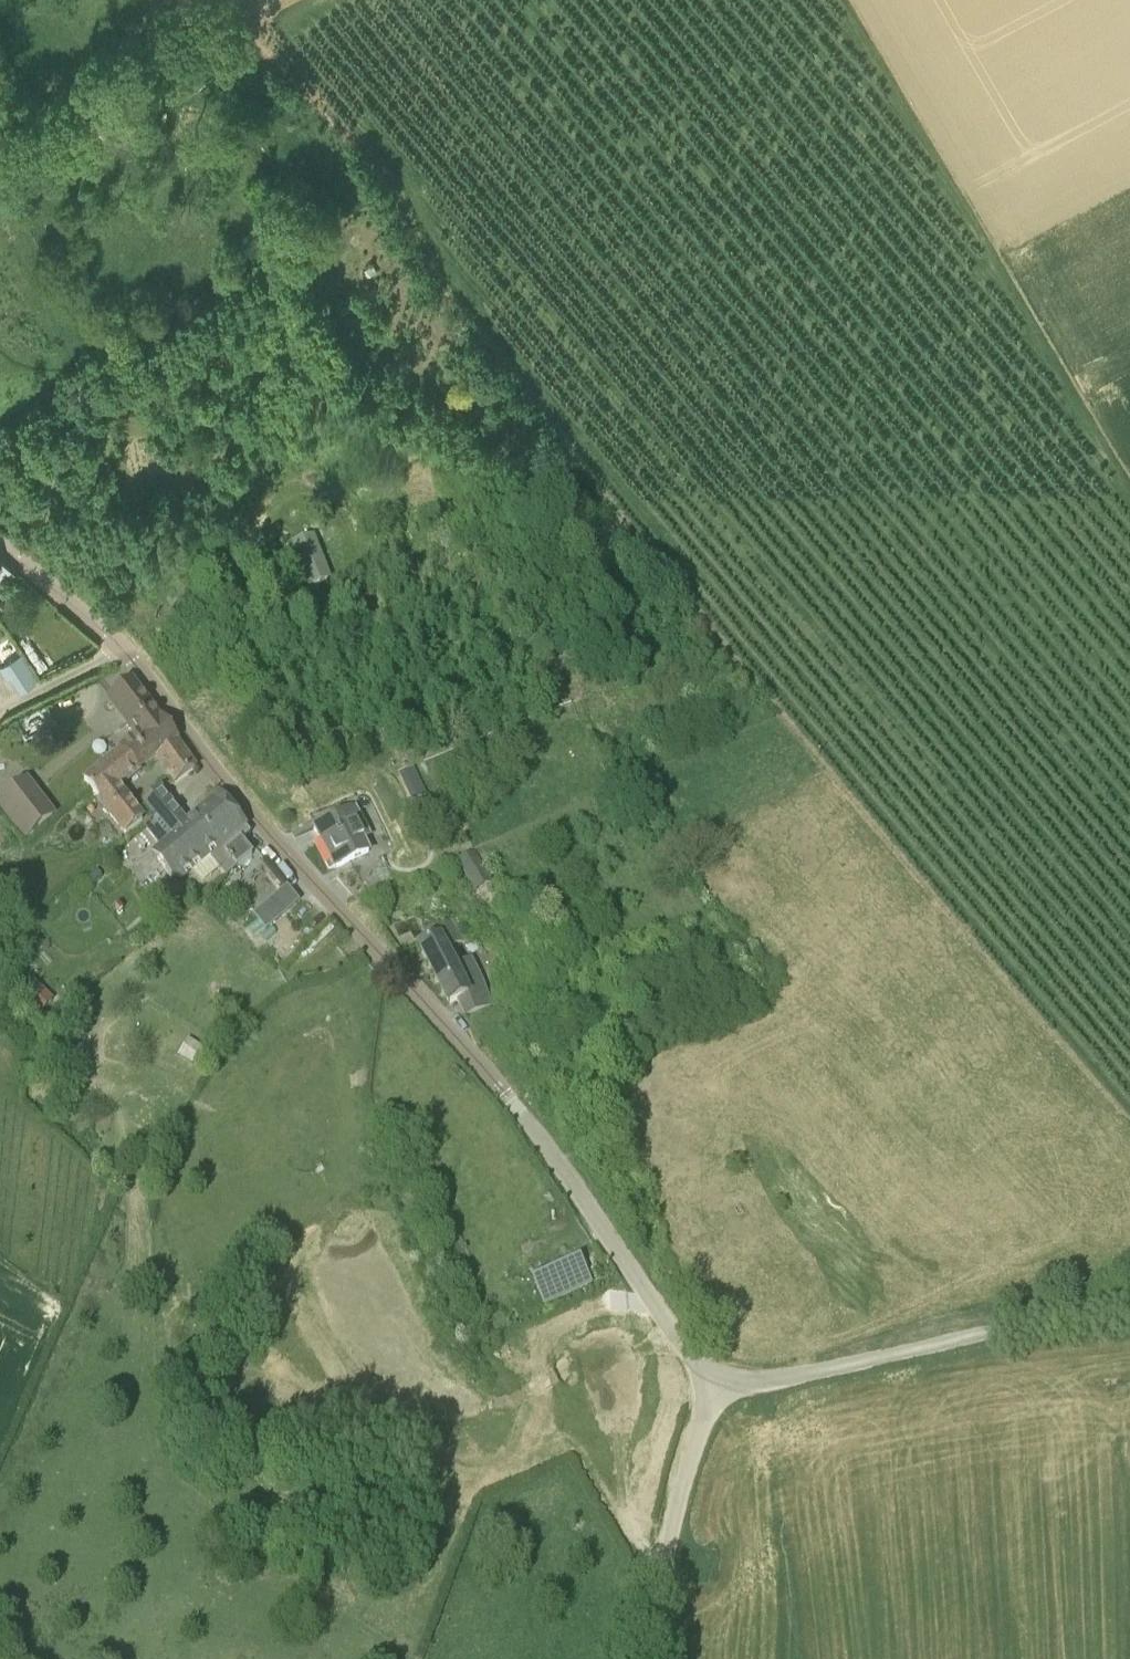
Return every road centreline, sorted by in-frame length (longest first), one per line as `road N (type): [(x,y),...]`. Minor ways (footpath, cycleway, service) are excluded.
road 1 (residential): [(508,1093),(264,826),(122,647)]
road 2 (unclassified): [(1129,1304),(764,1382),(722,1375)]
road 3 (unclassified): [(722,1375),(688,1351),(508,1093)]
road 4 (unclassified): [(654,1658),(680,1498),(722,1375)]
road 5 (track): [(164,13),(0,126)]
road 6 (residential): [(122,647),(0,545)]
road 7 (residential): [(2,708),(122,647)]

